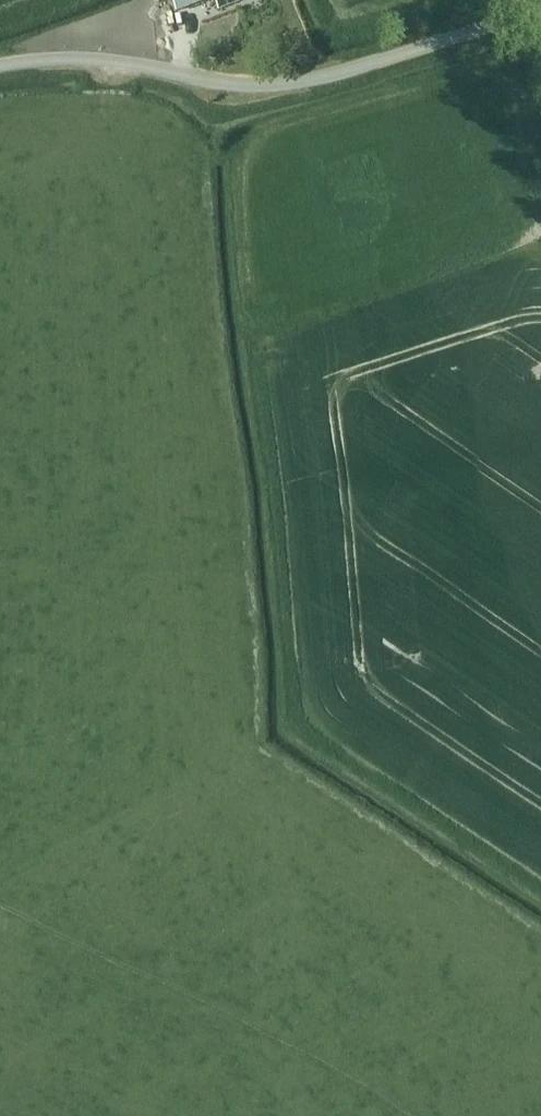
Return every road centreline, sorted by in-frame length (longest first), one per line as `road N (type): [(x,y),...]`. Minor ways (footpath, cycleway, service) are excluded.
road 1 (tertiary): [(0,67),(79,60),(289,81),(540,14)]

